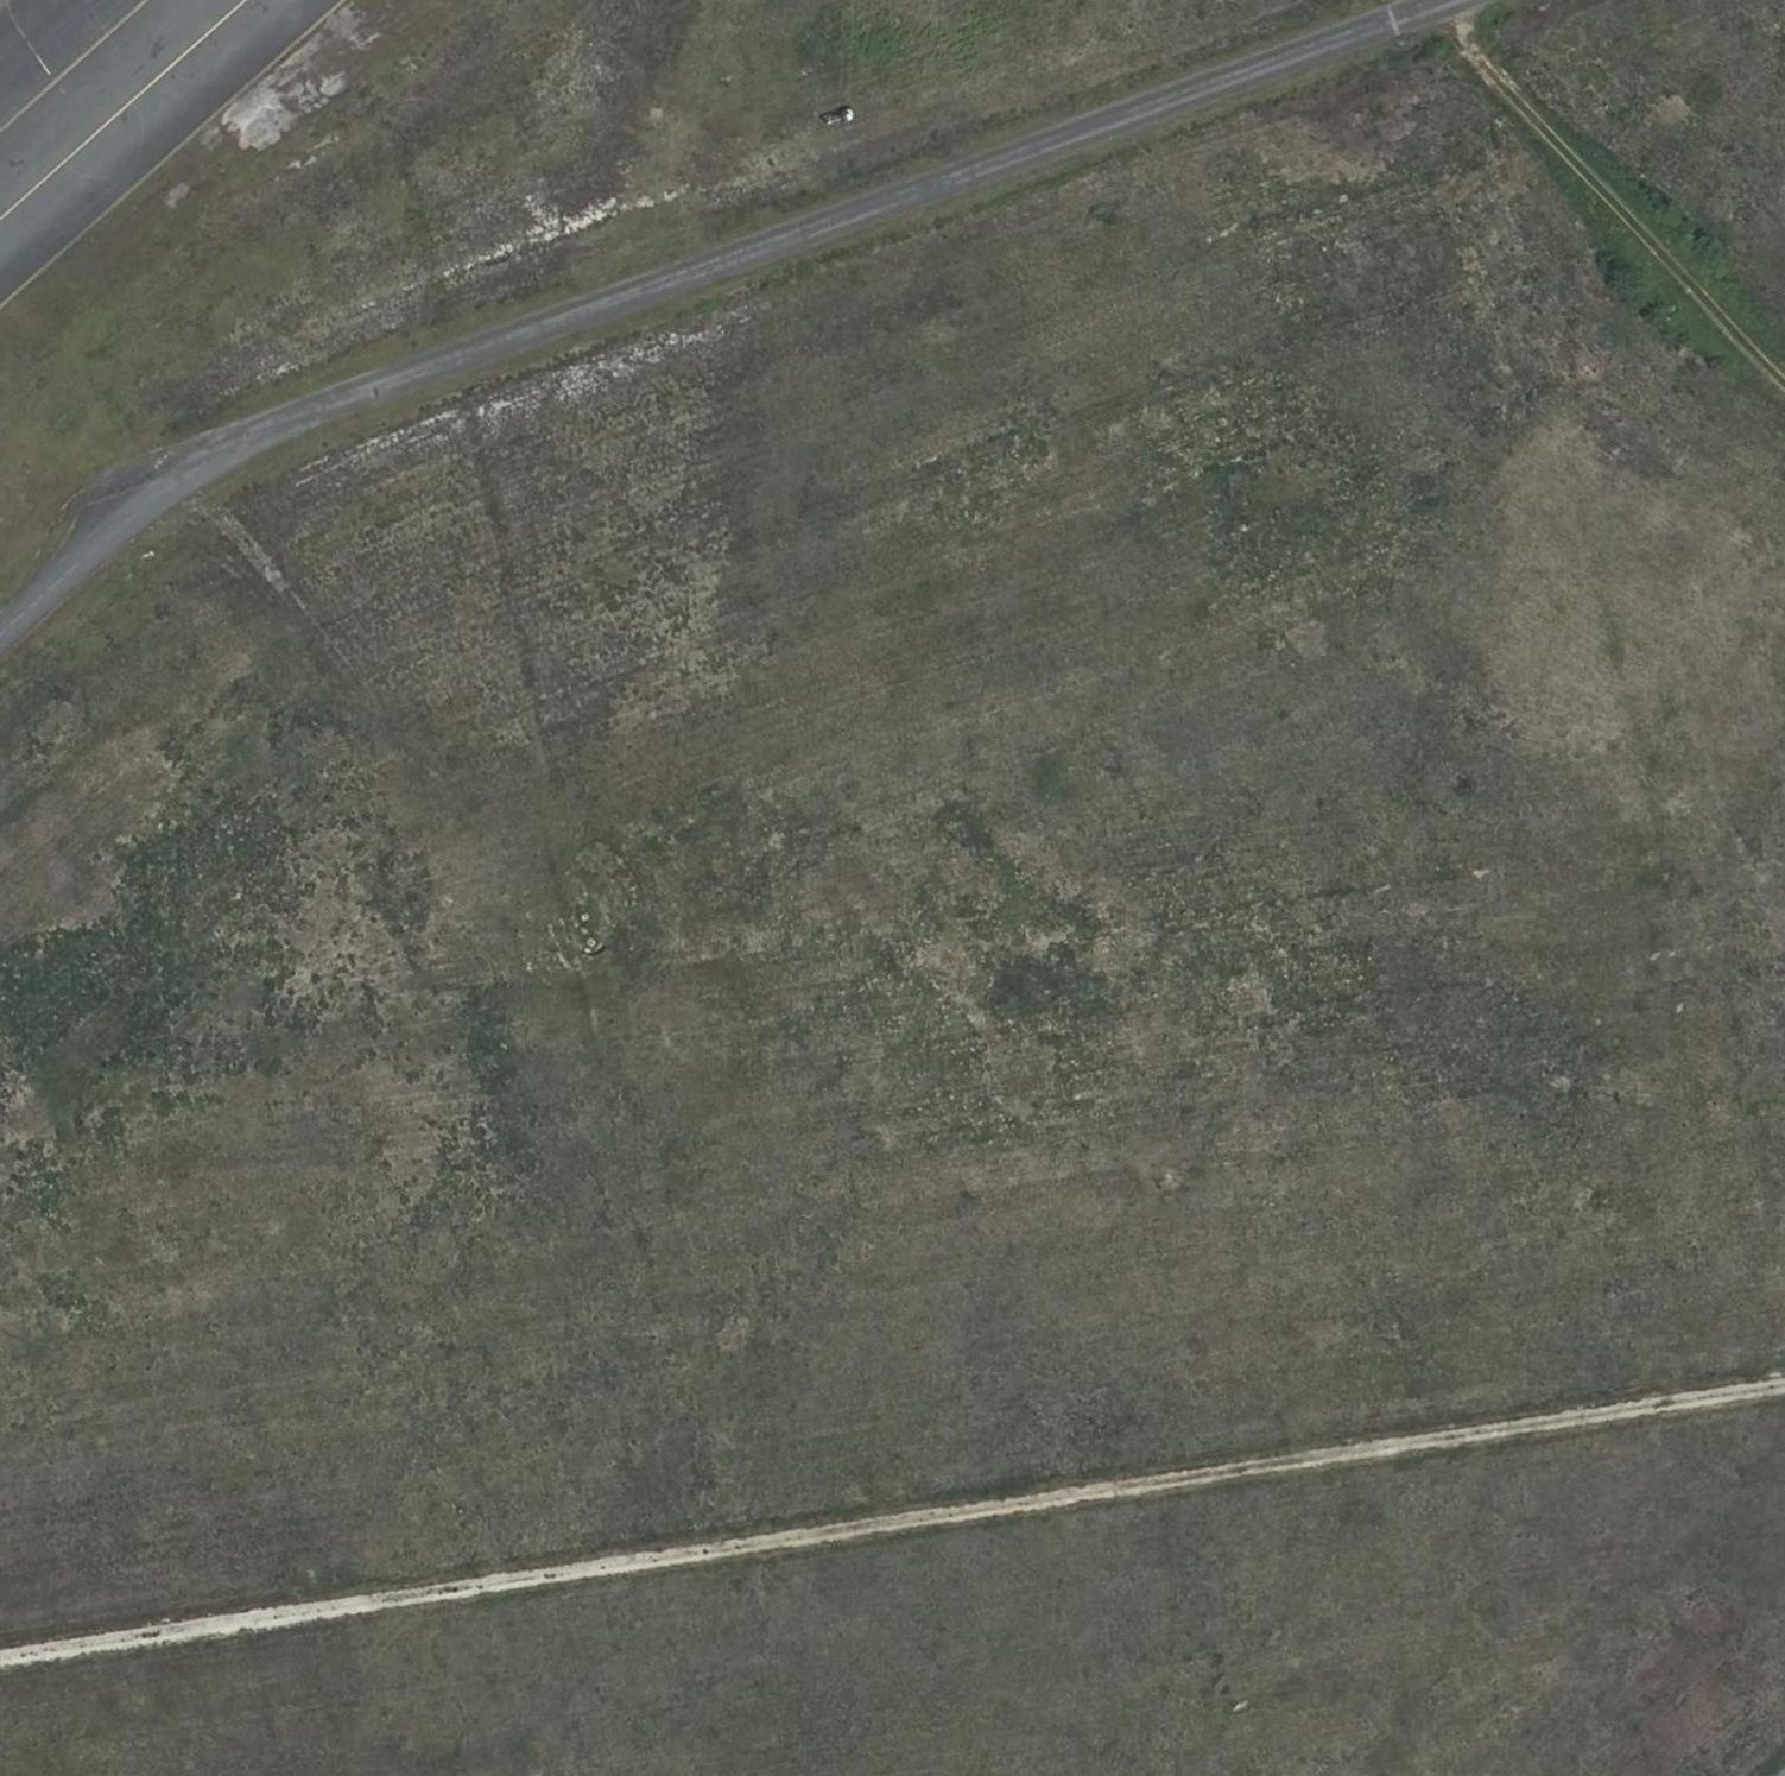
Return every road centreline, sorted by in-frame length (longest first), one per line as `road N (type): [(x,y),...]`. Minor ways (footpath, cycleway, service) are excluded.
road 1 (track): [(0,1658),(1784,1388)]
road 2 (track): [(1784,378),(1450,0)]

